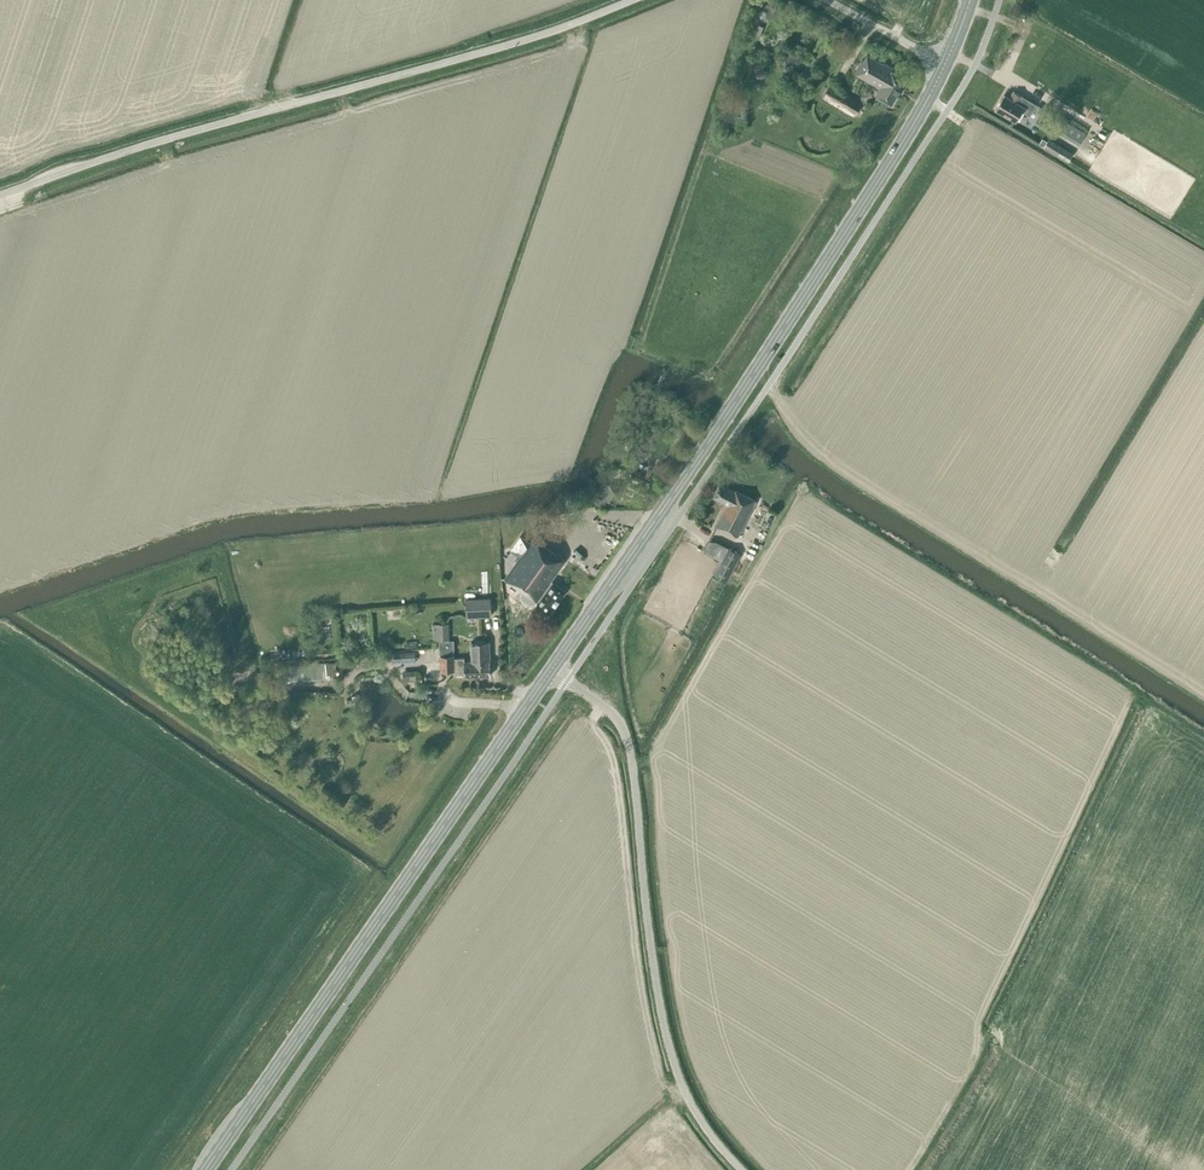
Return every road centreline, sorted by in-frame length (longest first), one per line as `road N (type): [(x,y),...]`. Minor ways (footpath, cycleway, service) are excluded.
road 1 (primary): [(551,669),(915,122),(970,0)]
road 2 (primary): [(205,1169),(551,669)]
road 3 (unclassified): [(742,1169),(703,1123),(673,1058),(627,736),(610,710),(551,669)]

